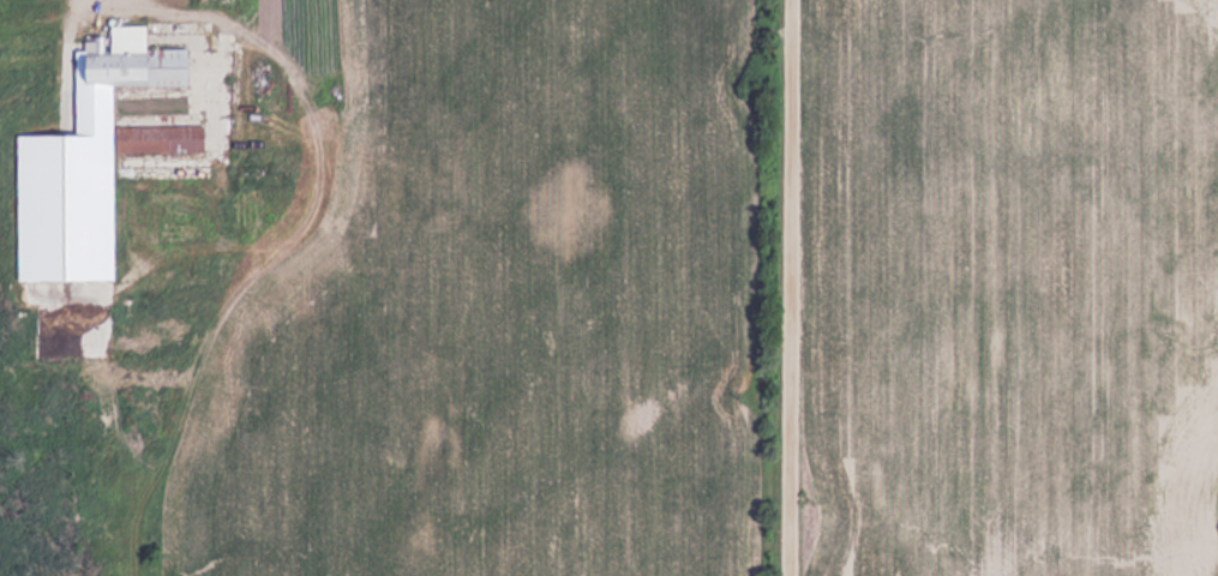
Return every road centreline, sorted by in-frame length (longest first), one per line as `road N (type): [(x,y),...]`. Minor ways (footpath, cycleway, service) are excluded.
road 1 (residential): [(792,575),(797,0)]

